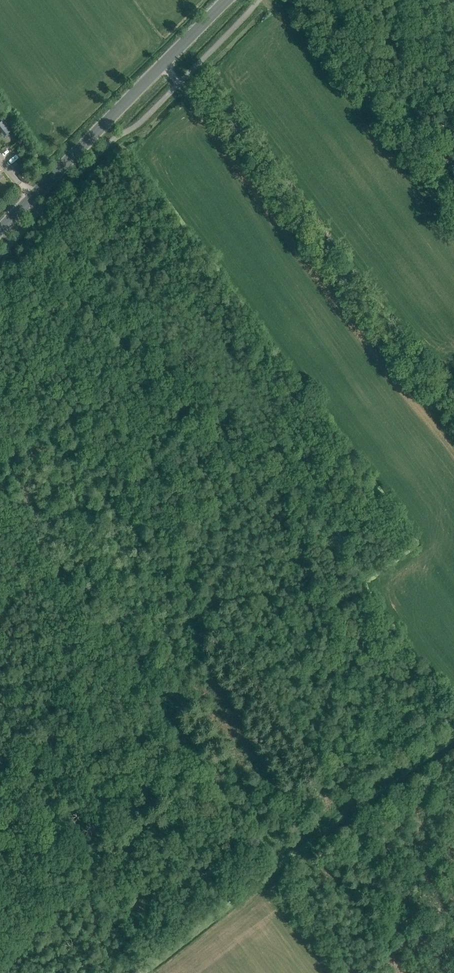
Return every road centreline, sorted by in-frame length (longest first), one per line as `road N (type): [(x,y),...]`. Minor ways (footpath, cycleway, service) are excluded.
road 1 (tertiary): [(0,232),(227,0)]

